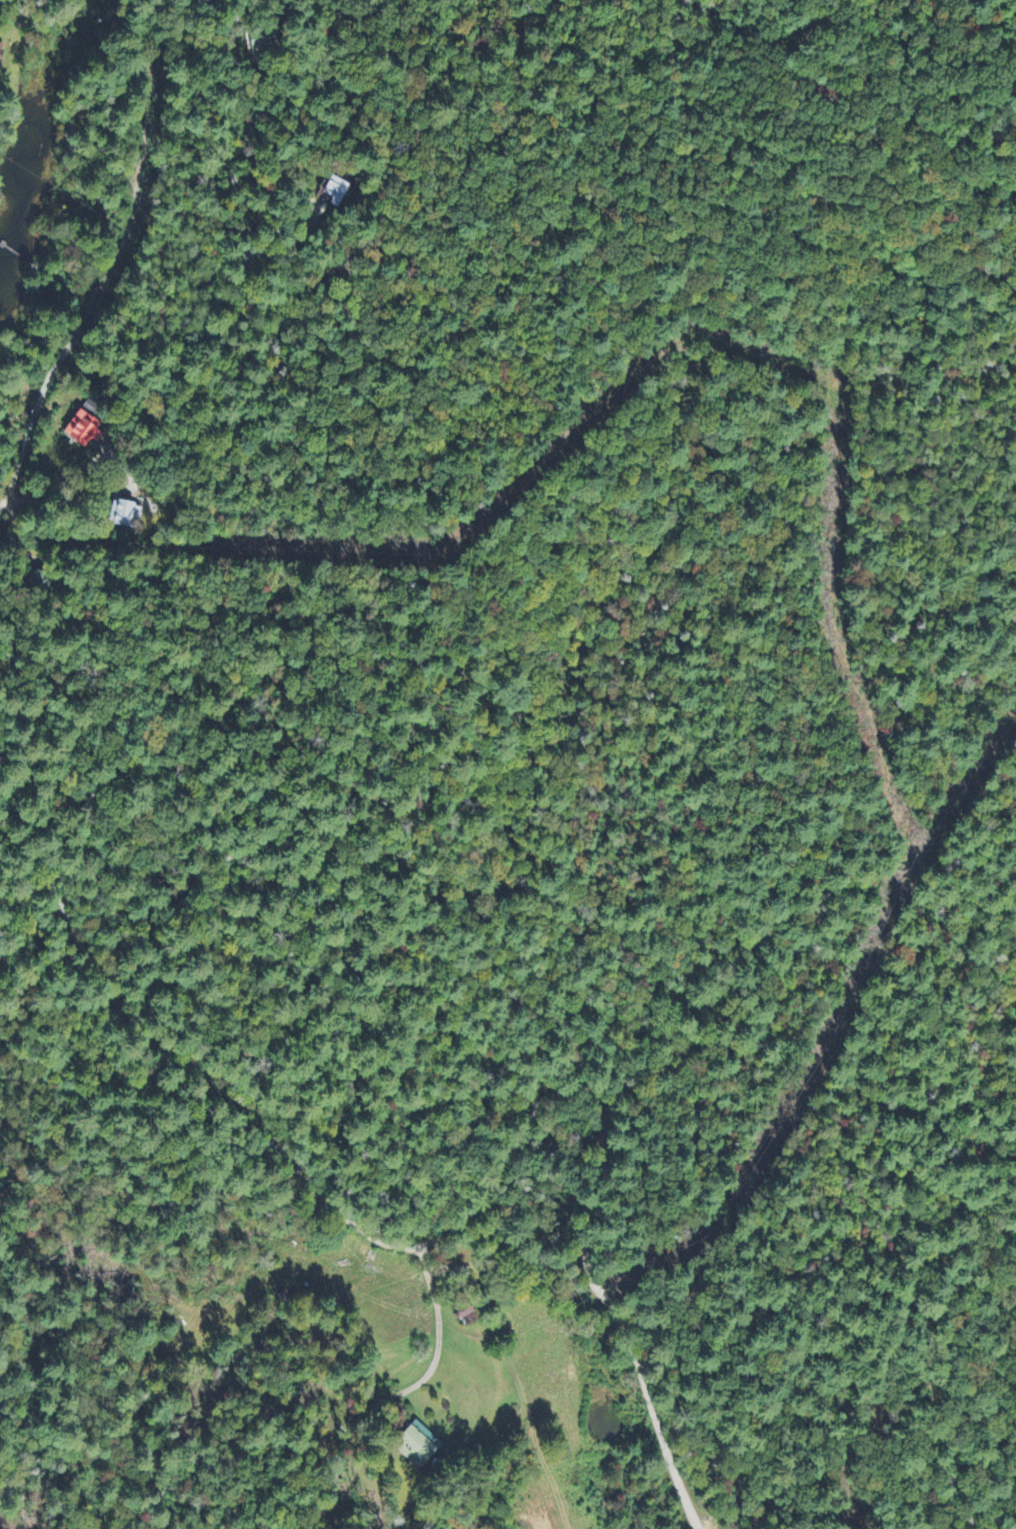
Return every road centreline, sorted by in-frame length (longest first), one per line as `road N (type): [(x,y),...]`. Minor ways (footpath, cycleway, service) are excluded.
road 1 (residential): [(695,1528),(626,1328),(618,1309),(599,1298),(587,1268),(587,1192),(604,1125),(590,1101),(534,1106),(462,1221),(420,1251)]
road 2 (residential): [(420,1251),(436,1351),(409,1387),(357,1413)]

